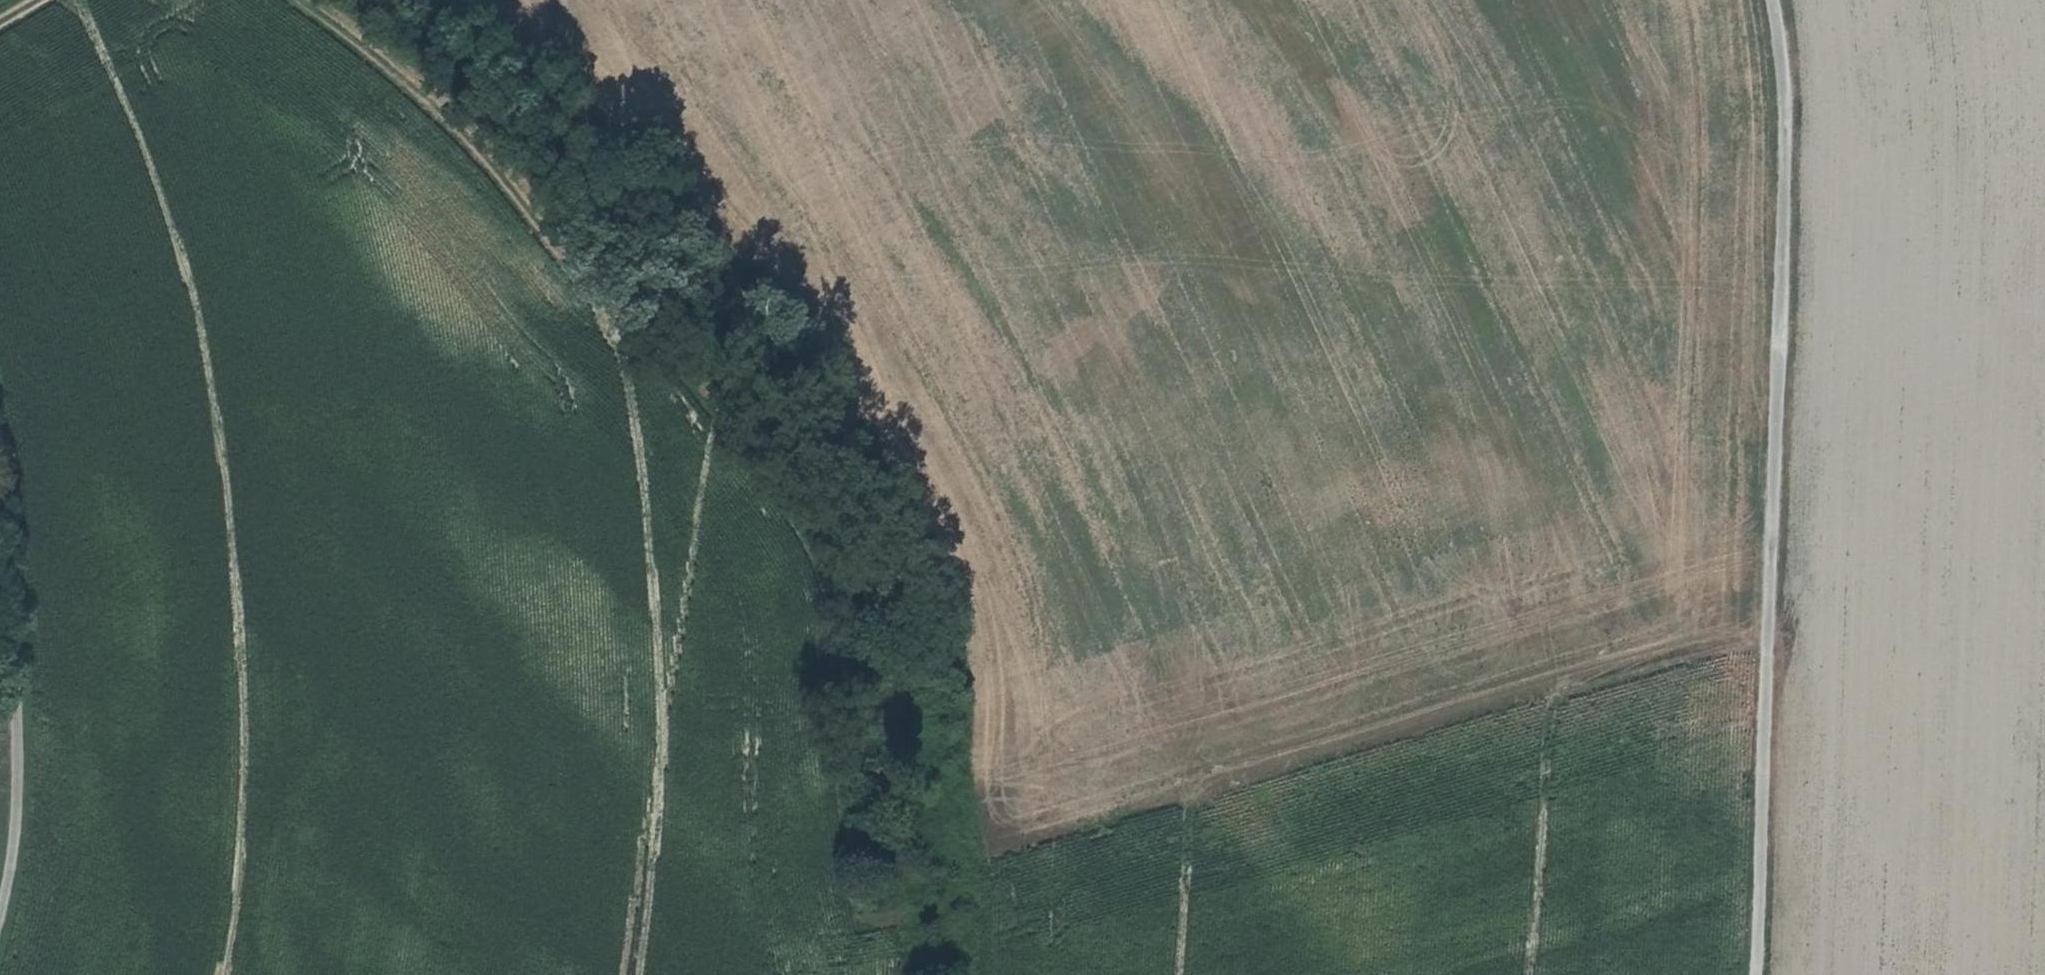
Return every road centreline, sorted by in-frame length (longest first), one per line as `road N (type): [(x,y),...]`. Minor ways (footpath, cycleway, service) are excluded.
road 1 (unclassified): [(1774,0),(1782,51),(1781,199),(1756,974)]
road 2 (unclassified): [(0,404),(16,725),(0,900)]

